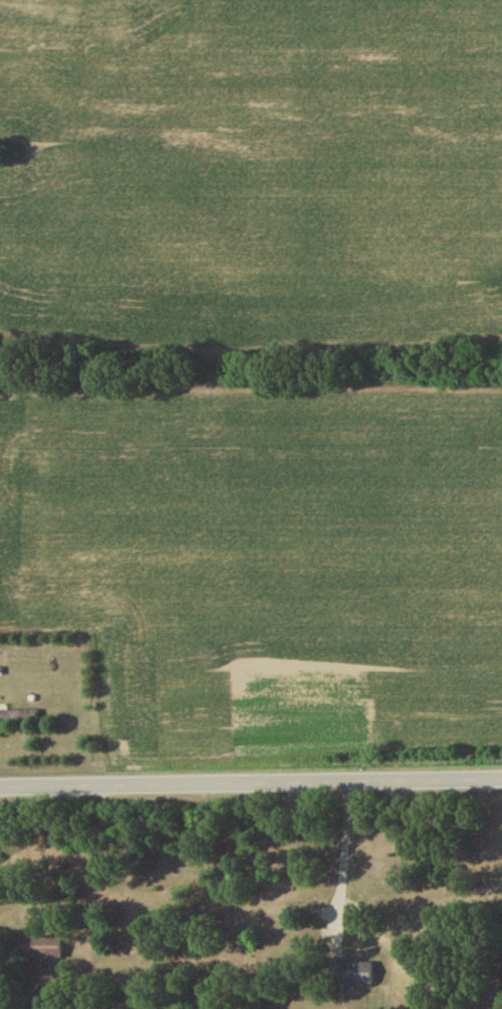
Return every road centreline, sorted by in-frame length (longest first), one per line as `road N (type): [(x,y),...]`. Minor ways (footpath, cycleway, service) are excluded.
road 1 (residential): [(501,781),(0,790)]

